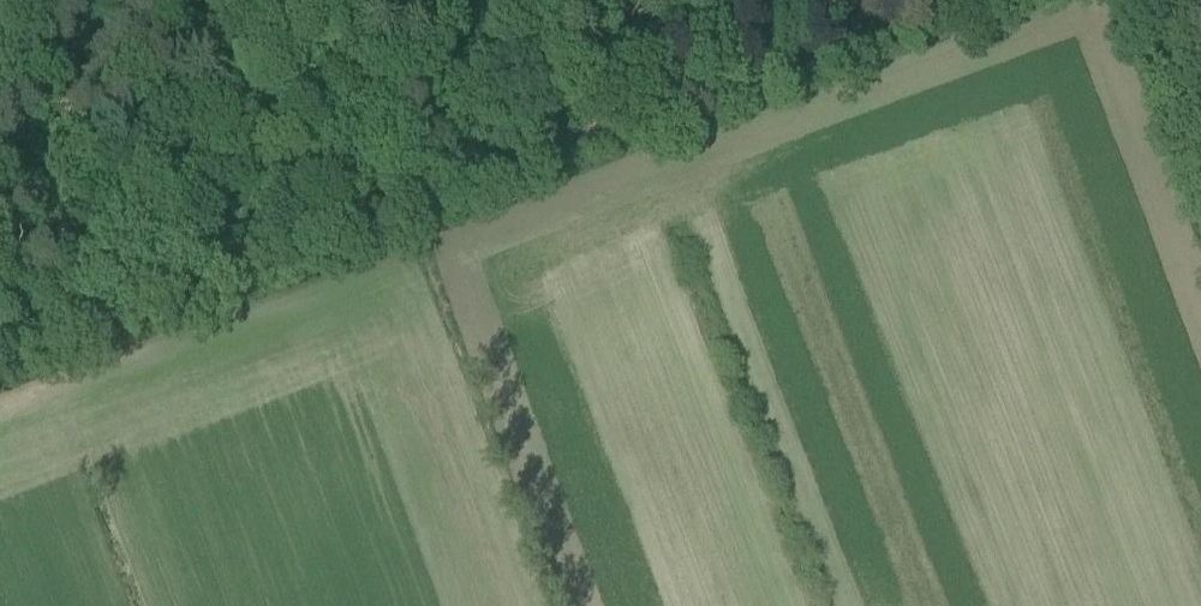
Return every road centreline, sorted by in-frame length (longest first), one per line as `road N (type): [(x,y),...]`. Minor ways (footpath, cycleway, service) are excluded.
road 1 (track): [(977,0),(0,346)]
road 2 (track): [(1156,0),(1200,122)]

